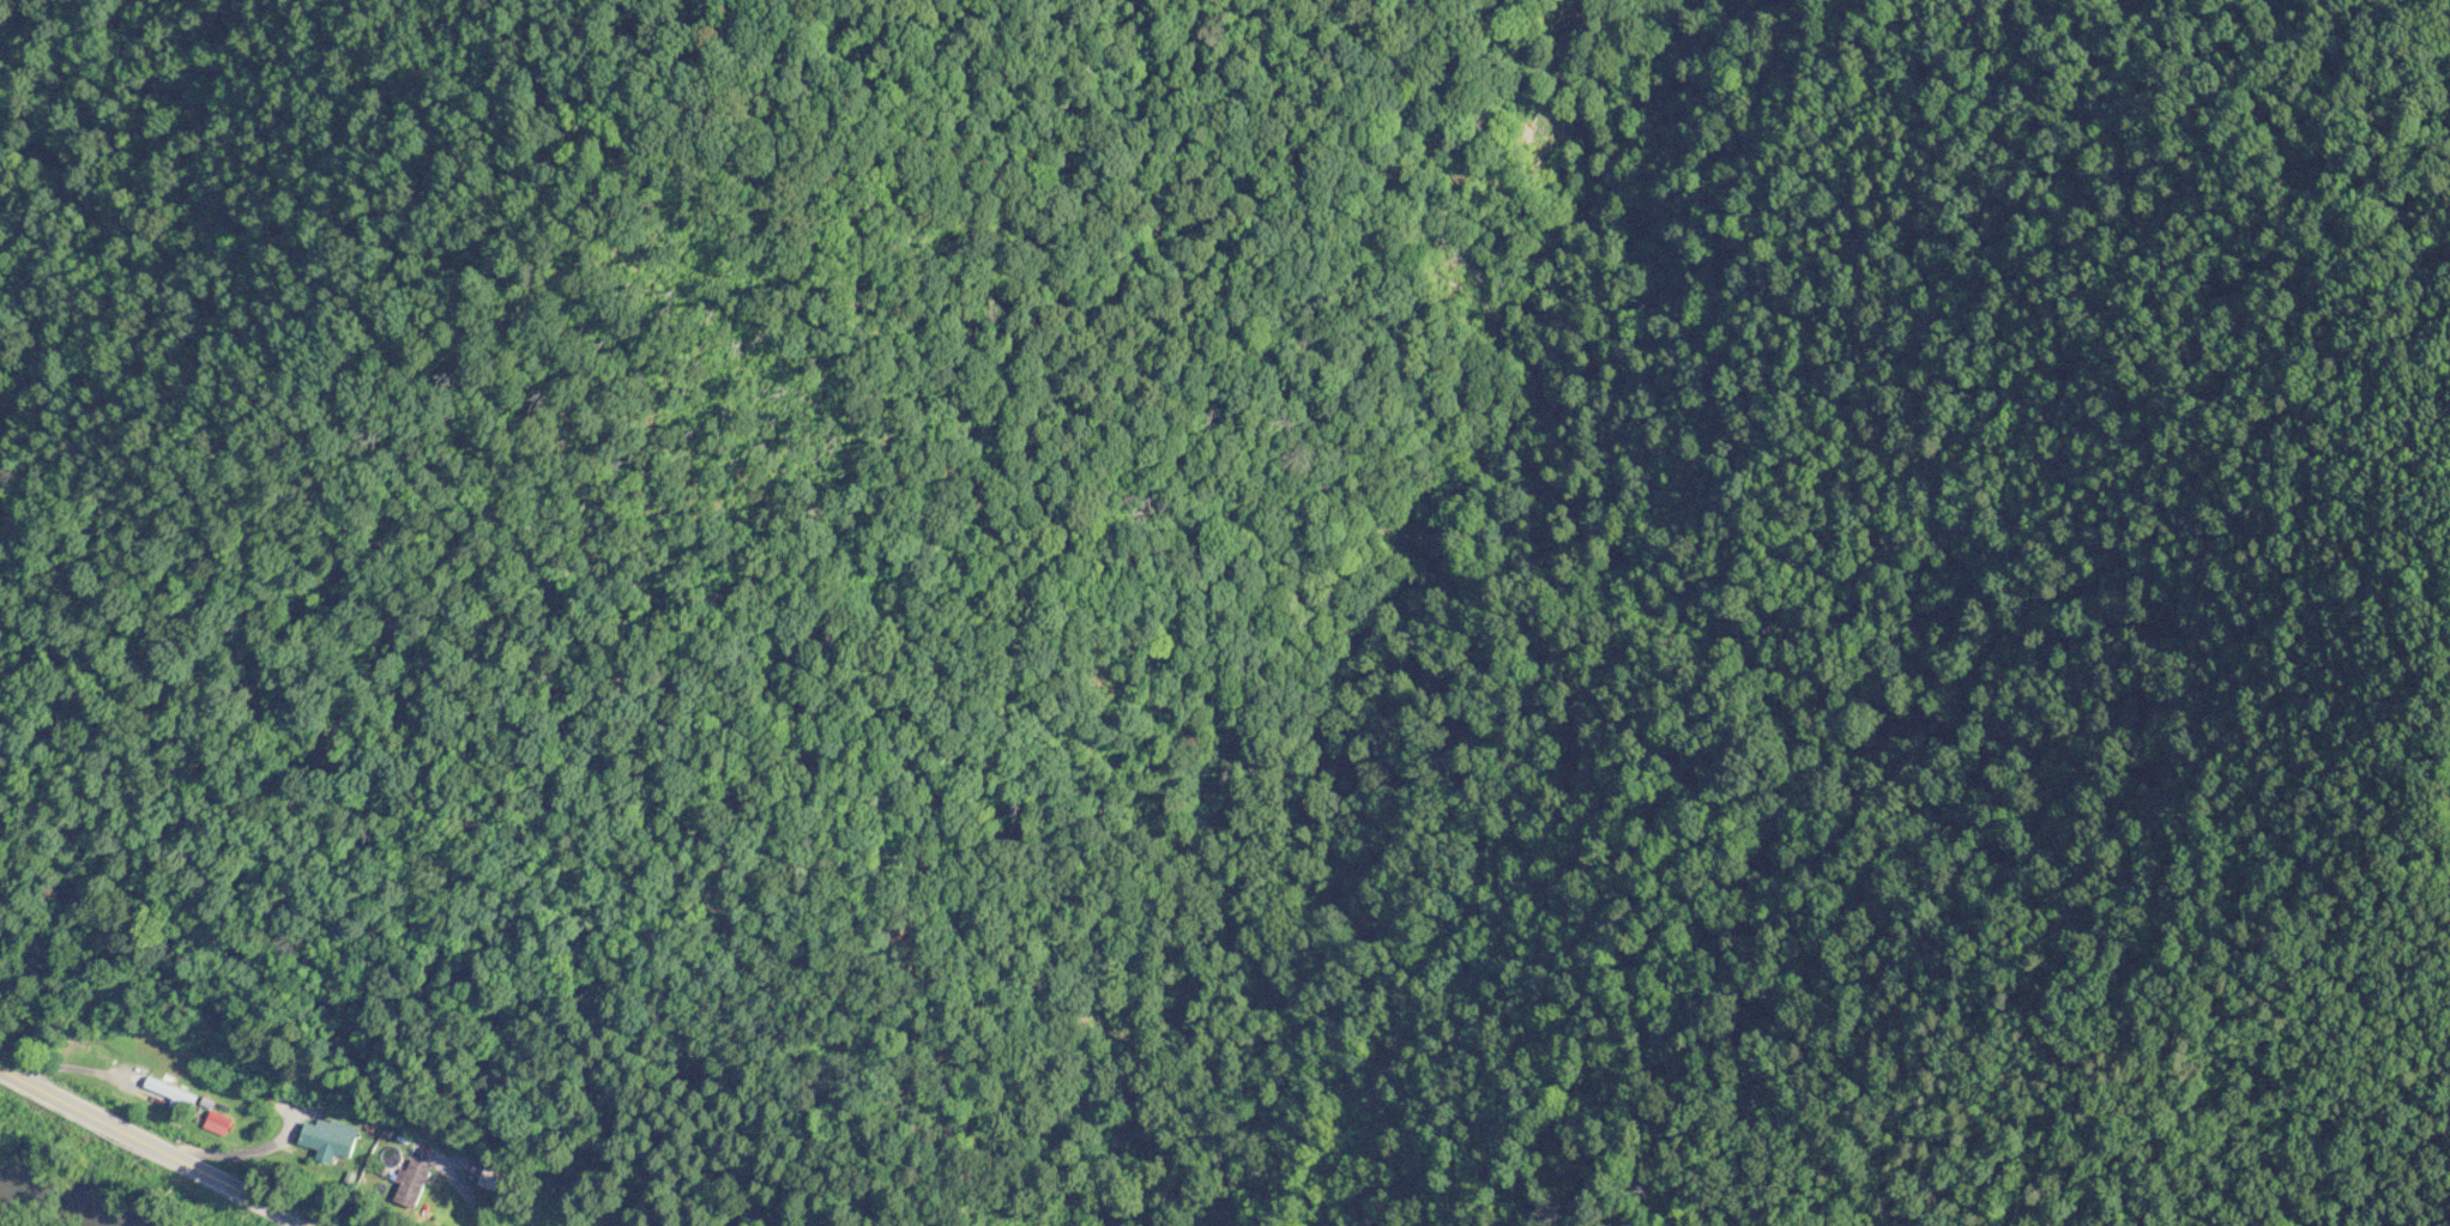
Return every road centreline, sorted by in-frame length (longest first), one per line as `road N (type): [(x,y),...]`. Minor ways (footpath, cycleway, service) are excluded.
road 1 (secondary): [(0,1072),(307,1225)]

